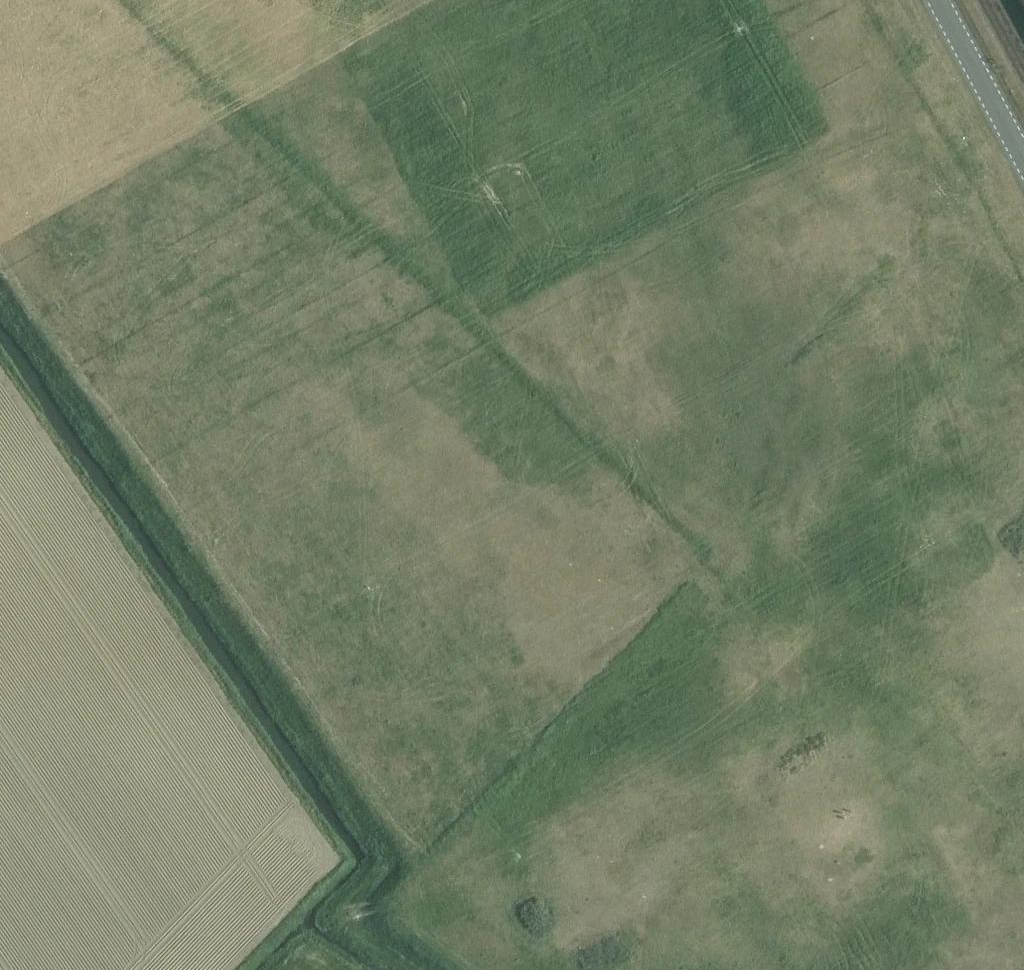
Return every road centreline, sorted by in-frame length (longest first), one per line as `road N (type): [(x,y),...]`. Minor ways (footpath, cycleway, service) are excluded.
road 1 (unclassified): [(1023,160),(938,0)]

